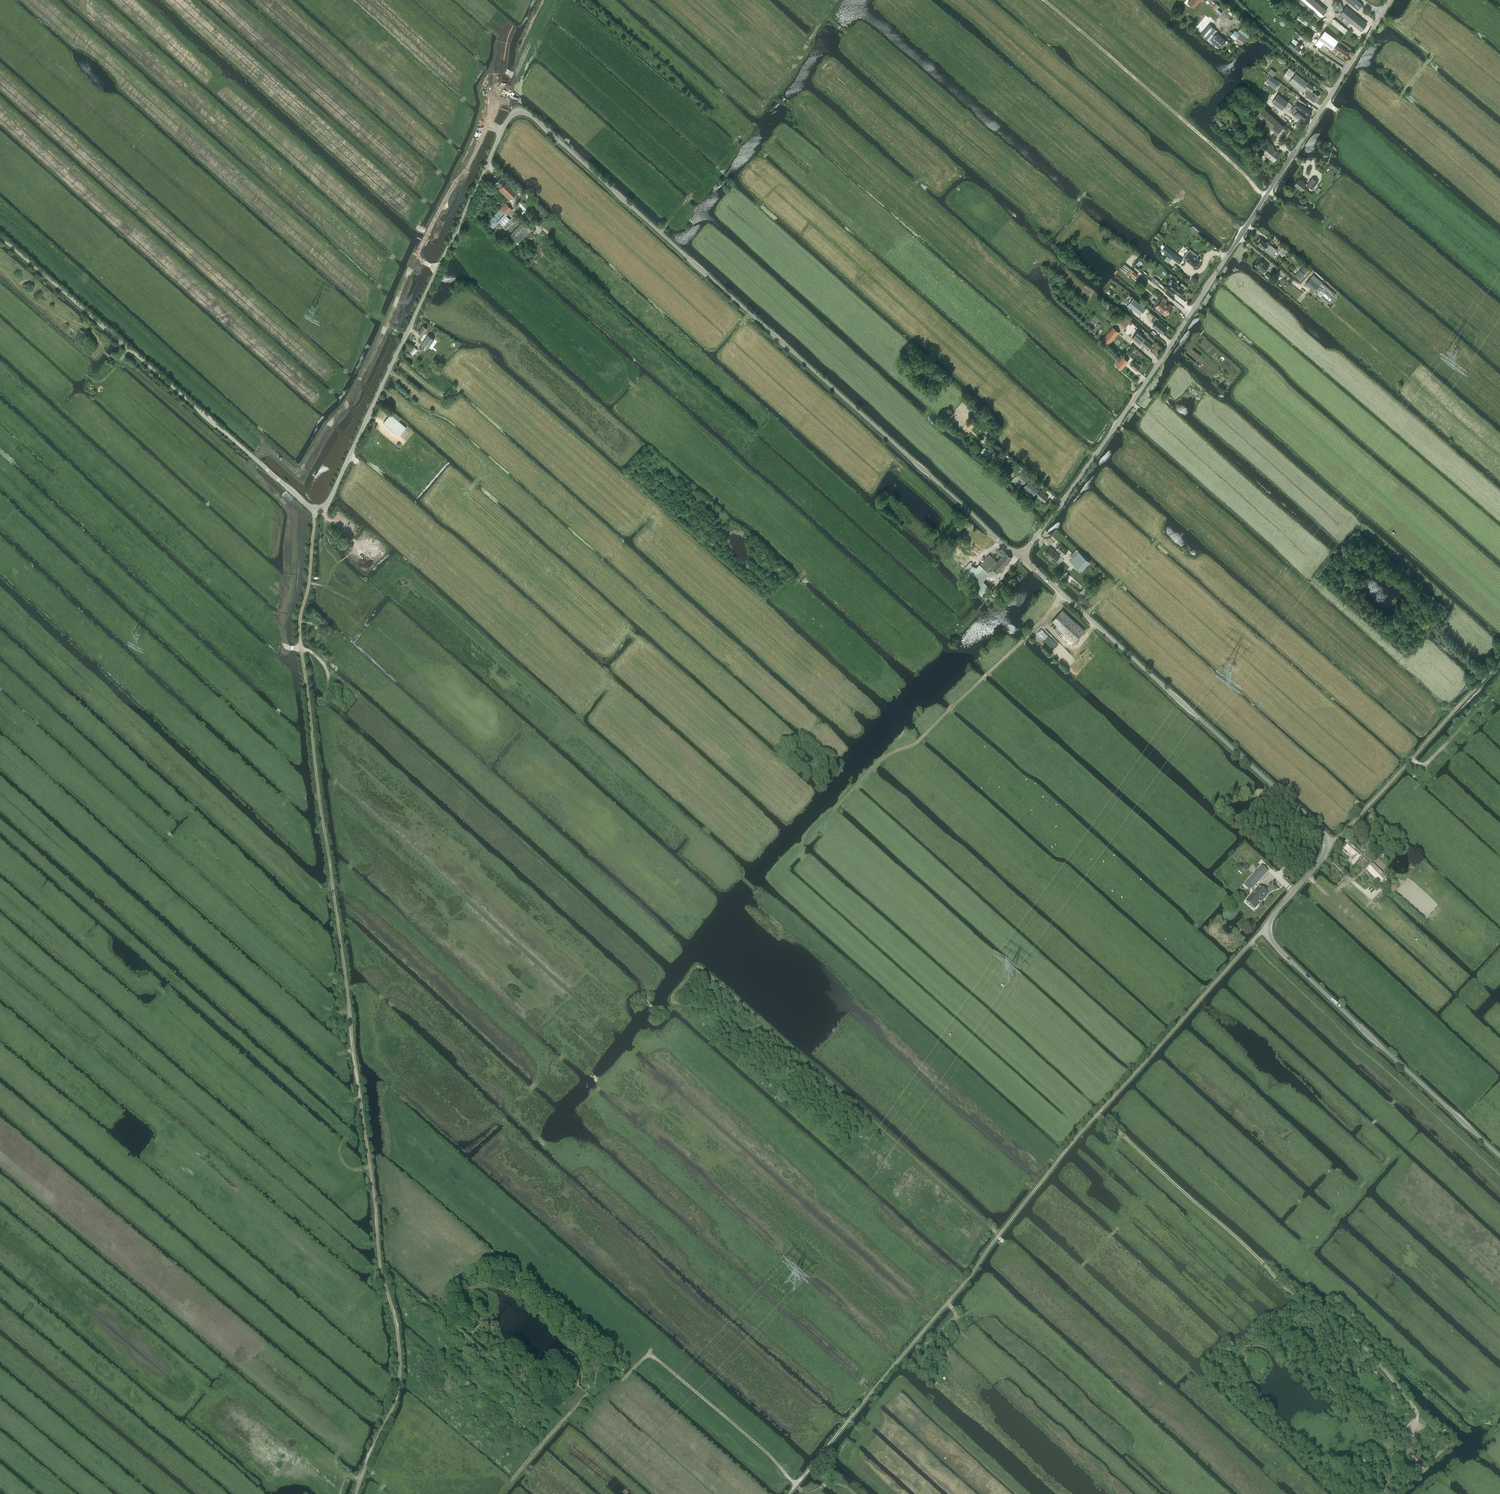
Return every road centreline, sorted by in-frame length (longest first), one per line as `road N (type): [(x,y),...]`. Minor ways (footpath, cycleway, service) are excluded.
road 1 (tertiary): [(1021,556),(522,112),(508,120),(319,509),(0,238)]
road 2 (track): [(355,1493),(396,1399),(399,1349),(380,1263),(301,647)]
road 3 (tertiary): [(1499,1157),(1264,932),(1320,860),(1320,829),(1021,556)]
road 4 (unclassified): [(1021,556),(1165,354),(1389,0)]
road 5 (track): [(649,1004),(658,967),(301,647)]
road 6 (track): [(716,172),(755,209),(786,186),(1095,455)]
road 7 (track): [(1416,1413),(1350,1333),(1284,1286),(1100,1115)]
road 8 (track): [(999,1234),(790,1493)]
road 9 (track): [(800,845),(876,765),(912,744),(1029,633)]
road 10 (track): [(1266,197),(1044,0)]
road 11 (track): [(1325,840),(1335,839),(1499,660)]
road 12 (track): [(802,1491),(654,1356),(630,1375)]
road 13 (track): [(1100,1115),(1248,948)]
road 14 (track): [(221,1367),(343,1474),(360,1479)]
road 15 (track): [(753,1493),(625,1370)]
road 16 (track): [(1100,1115),(999,1234)]
road 17 (track): [(1493,104),(1380,16)]
road 18 (track): [(301,647),(314,509)]
road 19 (track): [(837,0),(774,92),(787,102)]

